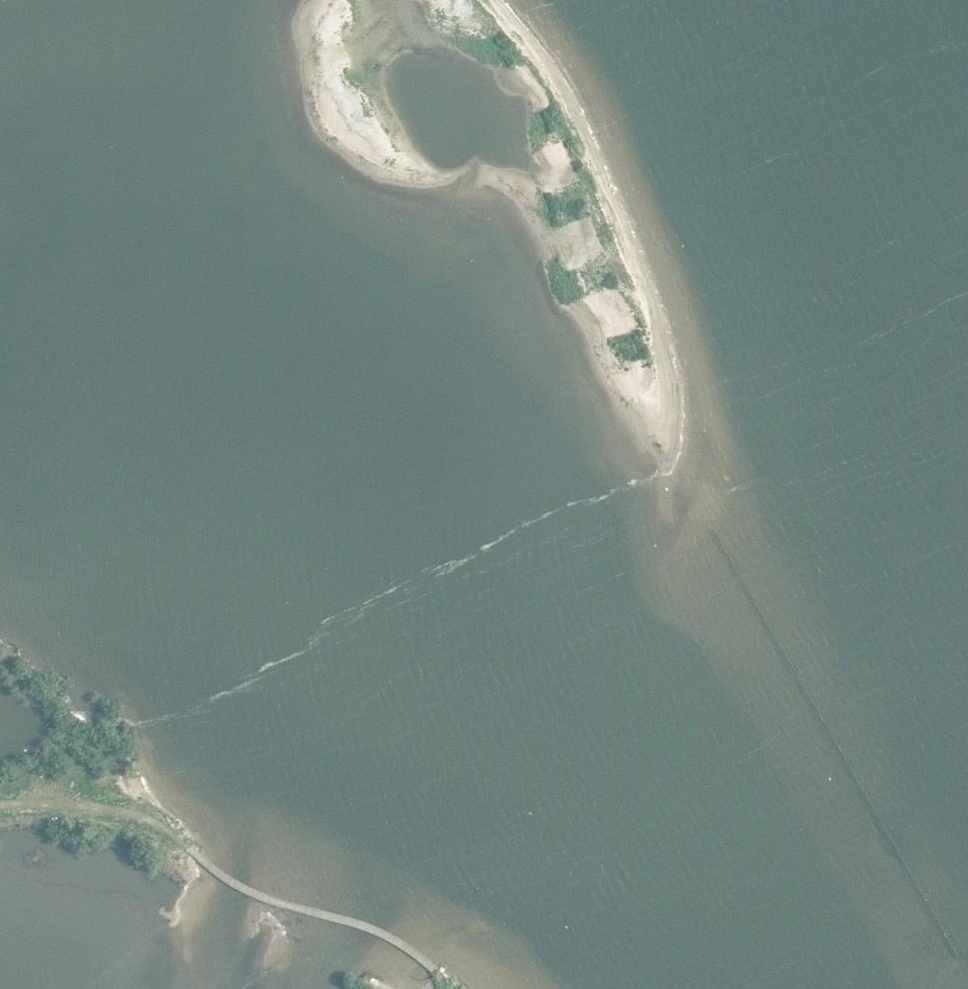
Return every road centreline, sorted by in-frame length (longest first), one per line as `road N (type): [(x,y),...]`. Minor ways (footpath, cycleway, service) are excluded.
road 1 (track): [(448,988),(351,912),(229,876),(157,828)]
road 2 (track): [(0,781),(94,790),(125,801),(157,828)]

